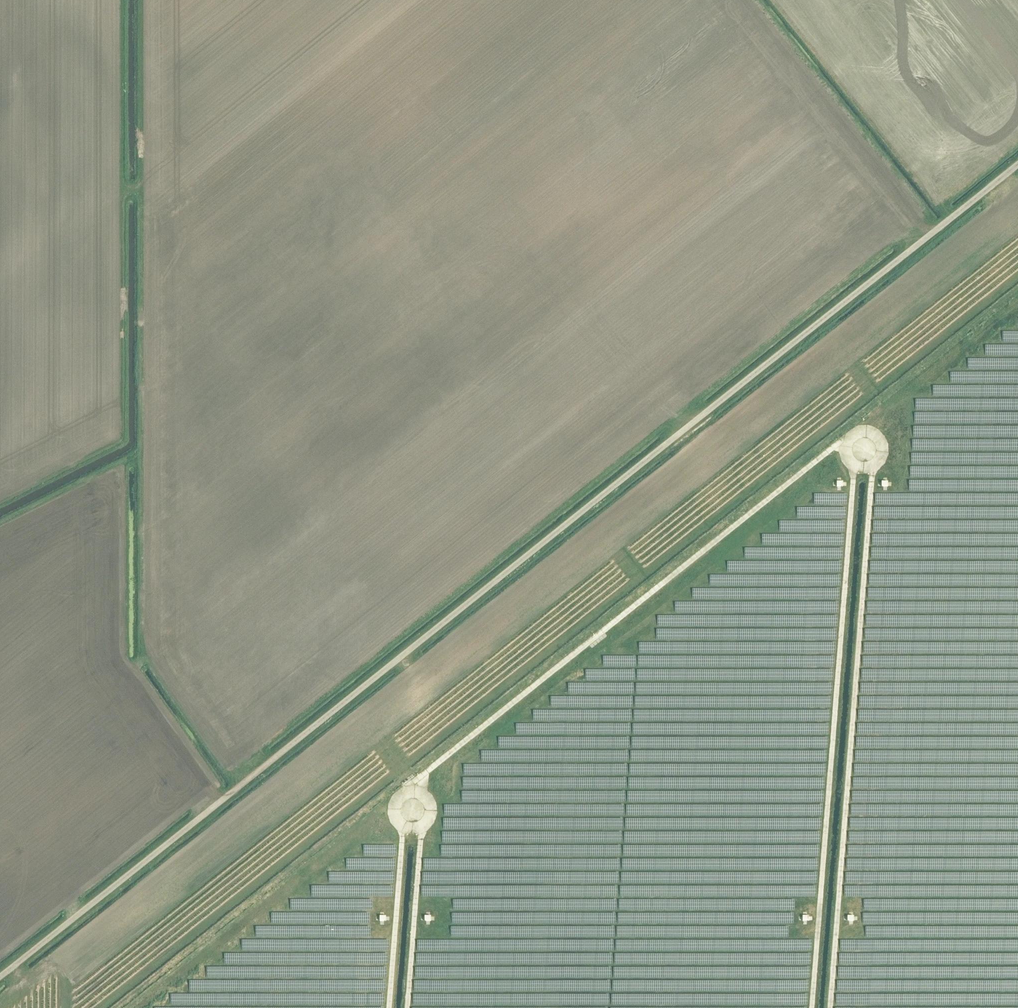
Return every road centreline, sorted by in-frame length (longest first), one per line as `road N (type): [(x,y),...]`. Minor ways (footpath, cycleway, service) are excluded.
road 1 (unclassified): [(0,977),(1017,164)]
road 2 (track): [(831,1007),(872,476),(865,449),(854,479),(813,1007)]
road 3 (track): [(865,449),(835,449),(421,778),(409,1007)]
road 4 (track): [(390,1007),(403,837)]

